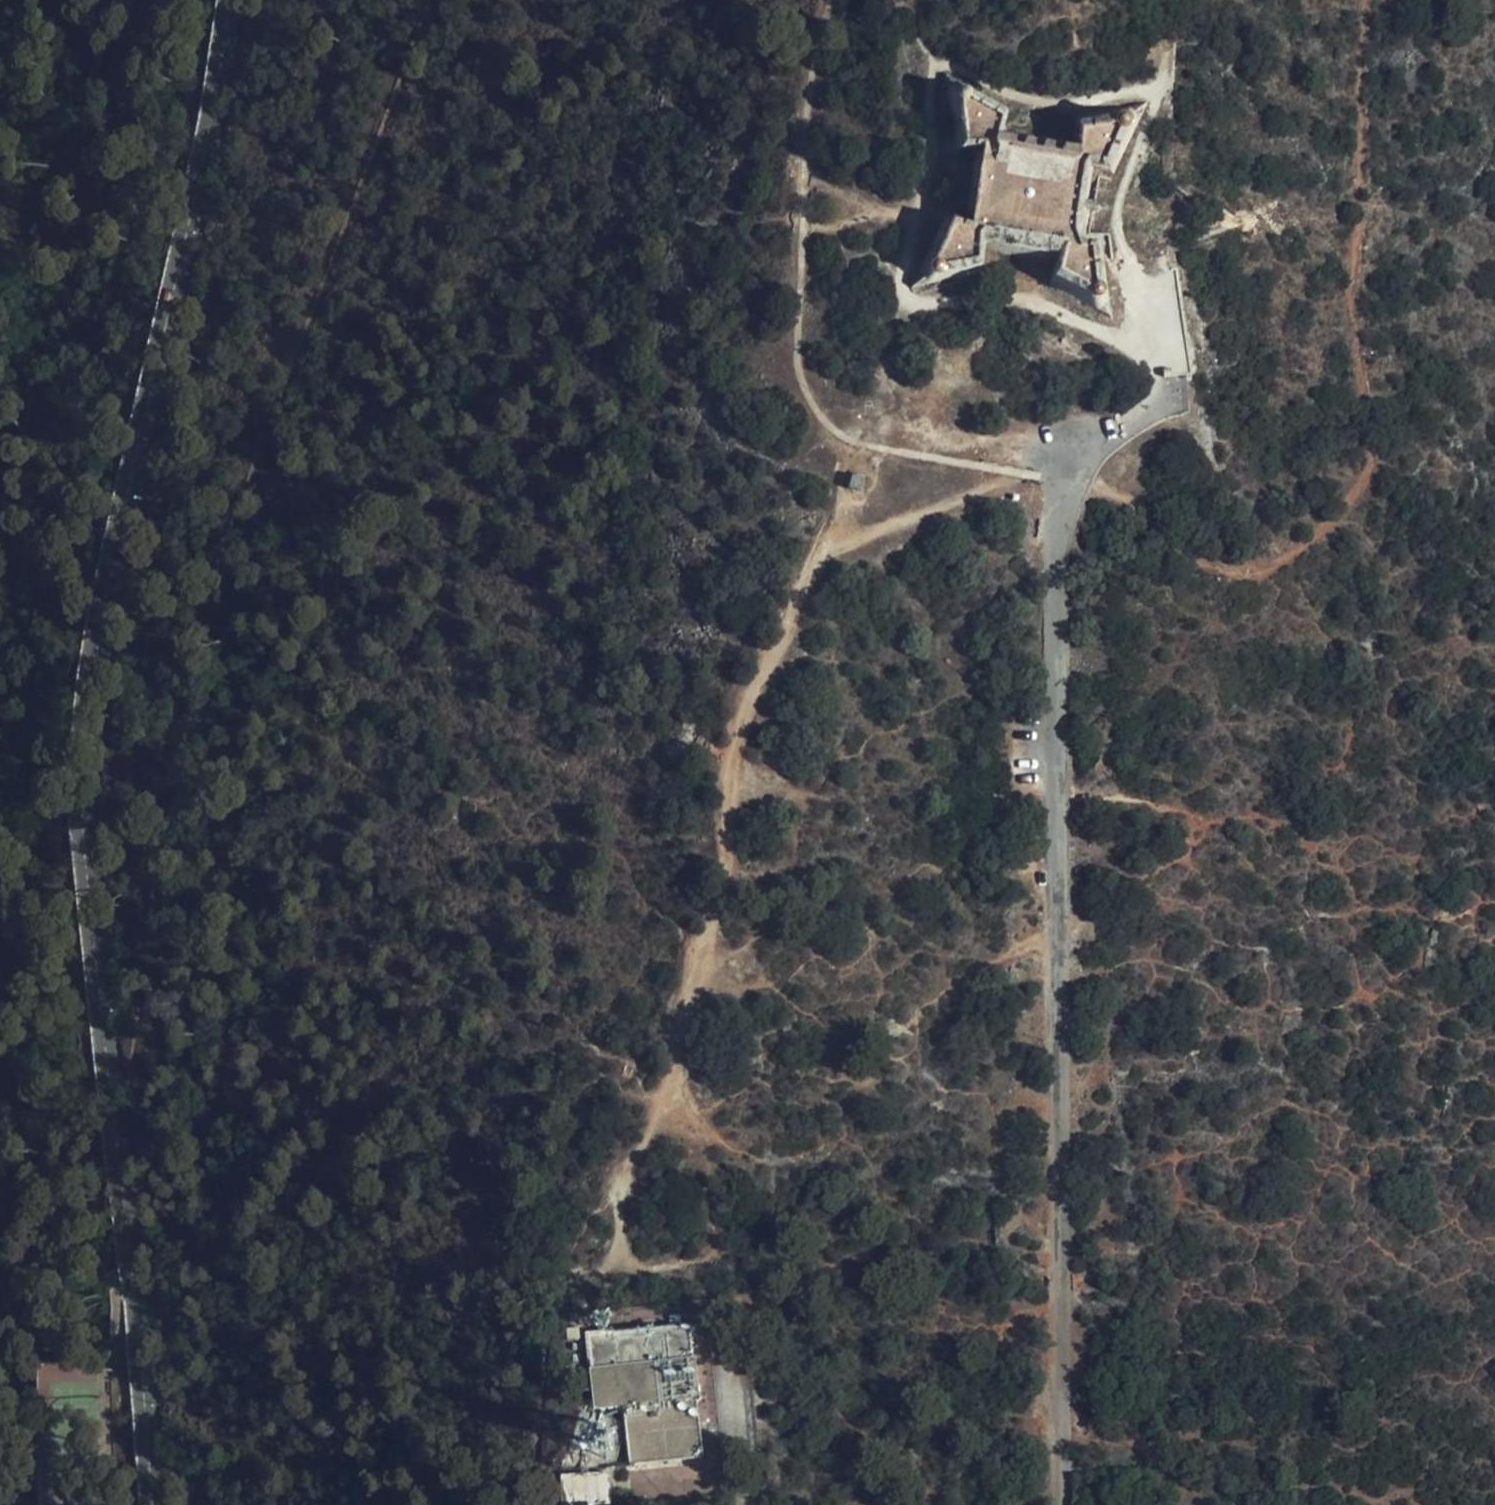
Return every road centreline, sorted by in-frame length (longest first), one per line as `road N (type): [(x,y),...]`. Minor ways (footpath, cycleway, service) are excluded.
road 1 (unclassified): [(231,0),(195,219),(128,488),(90,686),(82,807),(152,1504)]
road 2 (unclassified): [(1062,1504),(1057,540),(1070,480)]

